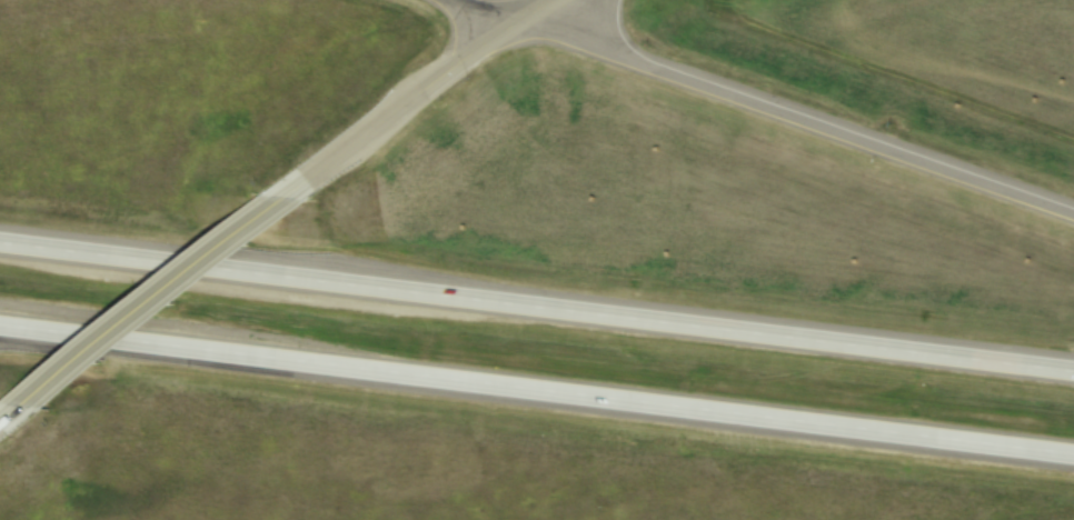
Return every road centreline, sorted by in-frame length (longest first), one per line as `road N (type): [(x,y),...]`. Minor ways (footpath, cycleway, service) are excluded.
road 1 (motorway): [(1073,377),(0,245)]
road 2 (motorway): [(0,327),(1073,456)]
road 3 (motorway): [(1073,219),(514,24)]
road 4 (primary): [(17,404),(281,197)]
road 5 (primary): [(281,197),(514,24)]

